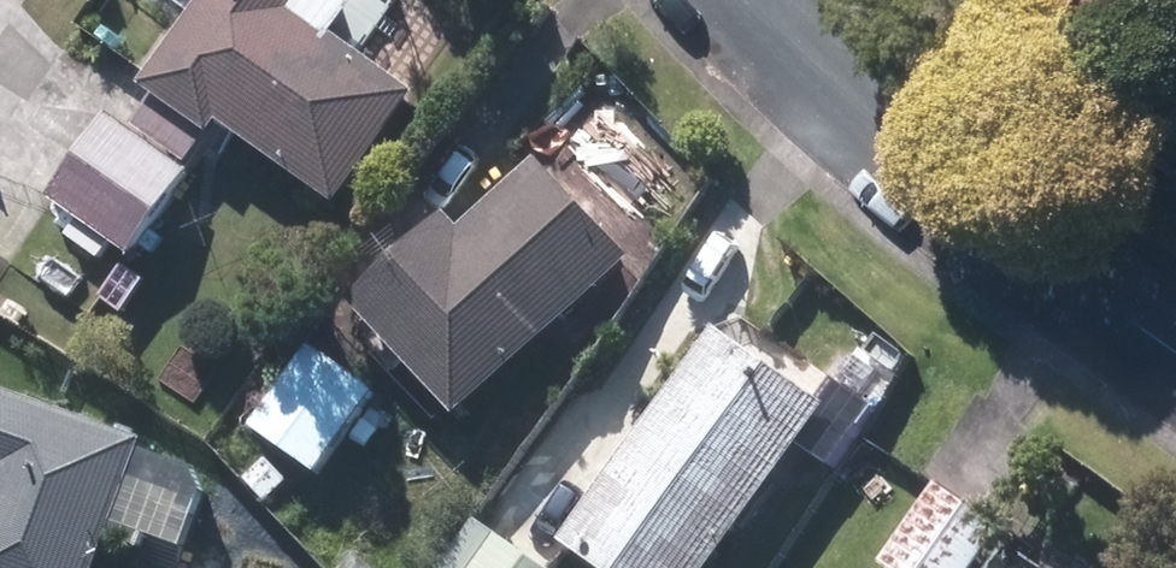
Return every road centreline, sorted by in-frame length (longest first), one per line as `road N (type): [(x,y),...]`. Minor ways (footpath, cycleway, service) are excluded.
road 1 (residential): [(1175,354),(967,208),(737,0)]

